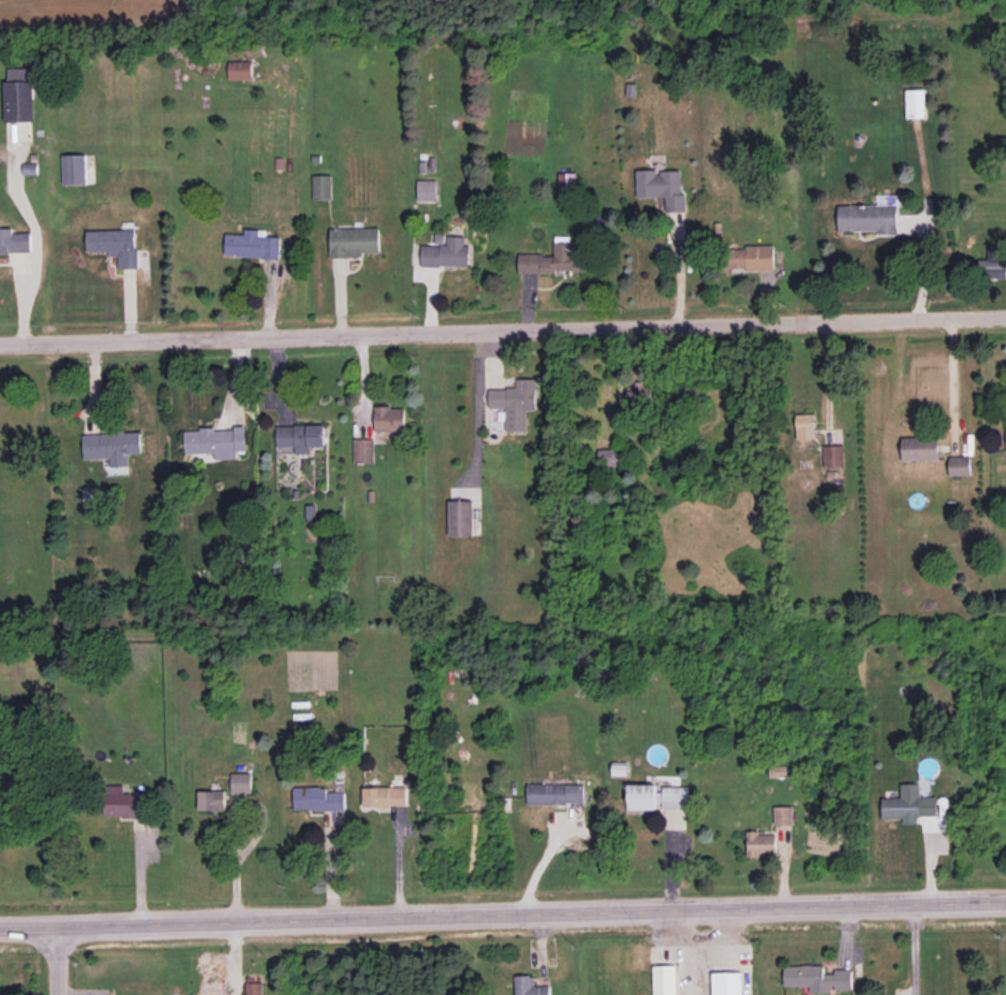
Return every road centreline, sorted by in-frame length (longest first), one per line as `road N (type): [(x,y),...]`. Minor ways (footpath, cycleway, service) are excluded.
road 1 (tertiary): [(1005,899),(0,927)]
road 2 (residential): [(0,343),(1005,317)]

